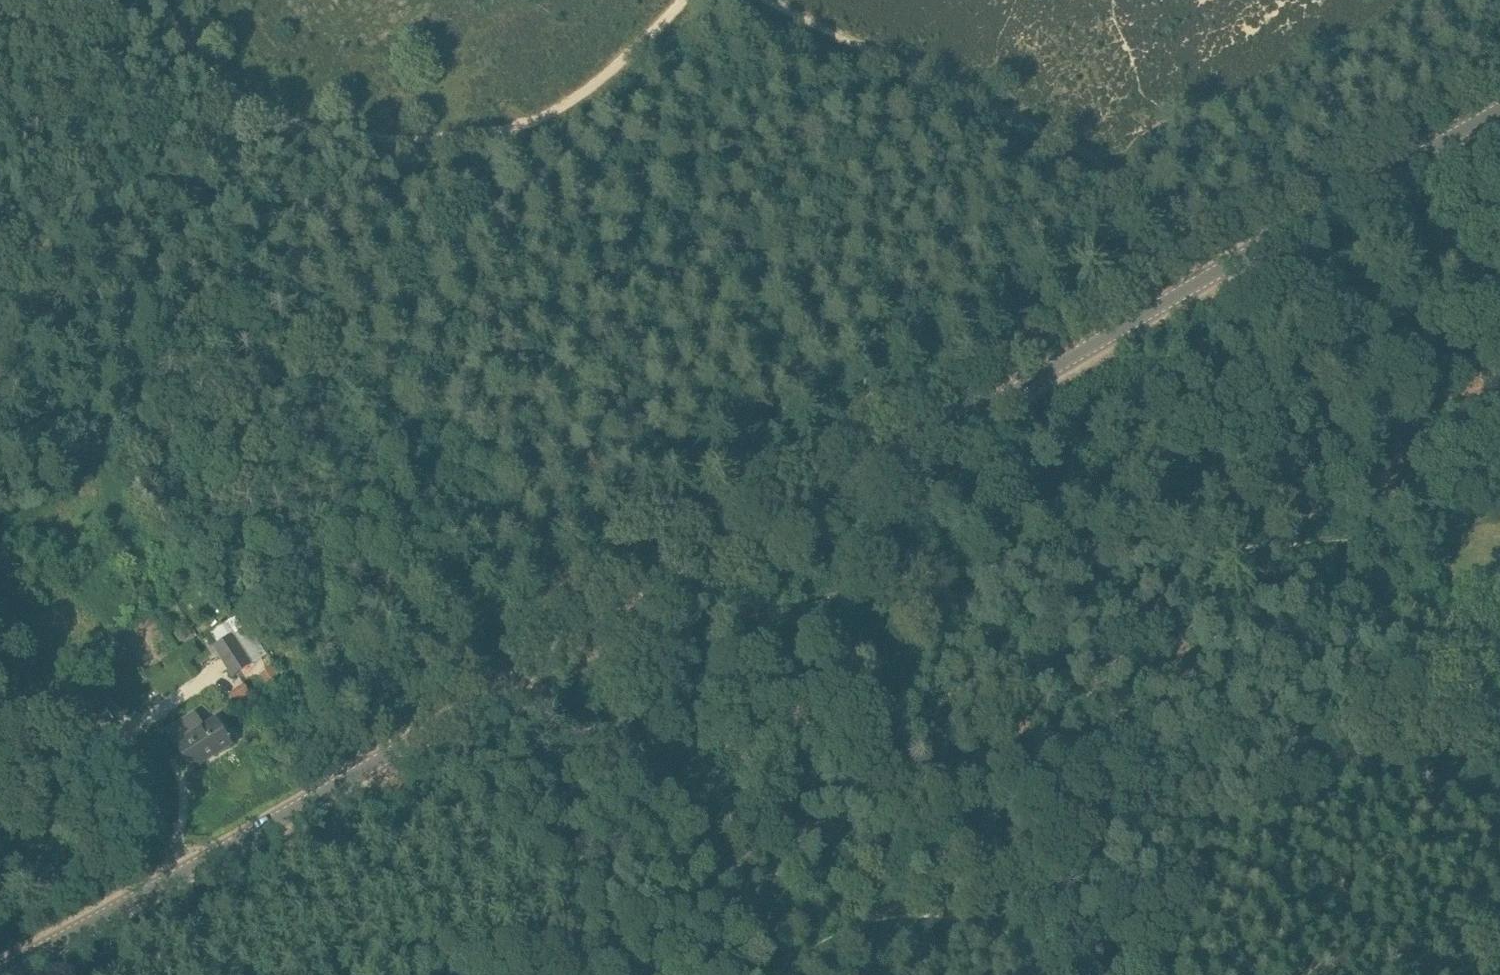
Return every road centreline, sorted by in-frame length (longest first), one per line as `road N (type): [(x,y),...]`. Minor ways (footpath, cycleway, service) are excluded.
road 1 (tertiary): [(0,970),(389,755),(1196,278),(1499,109)]

